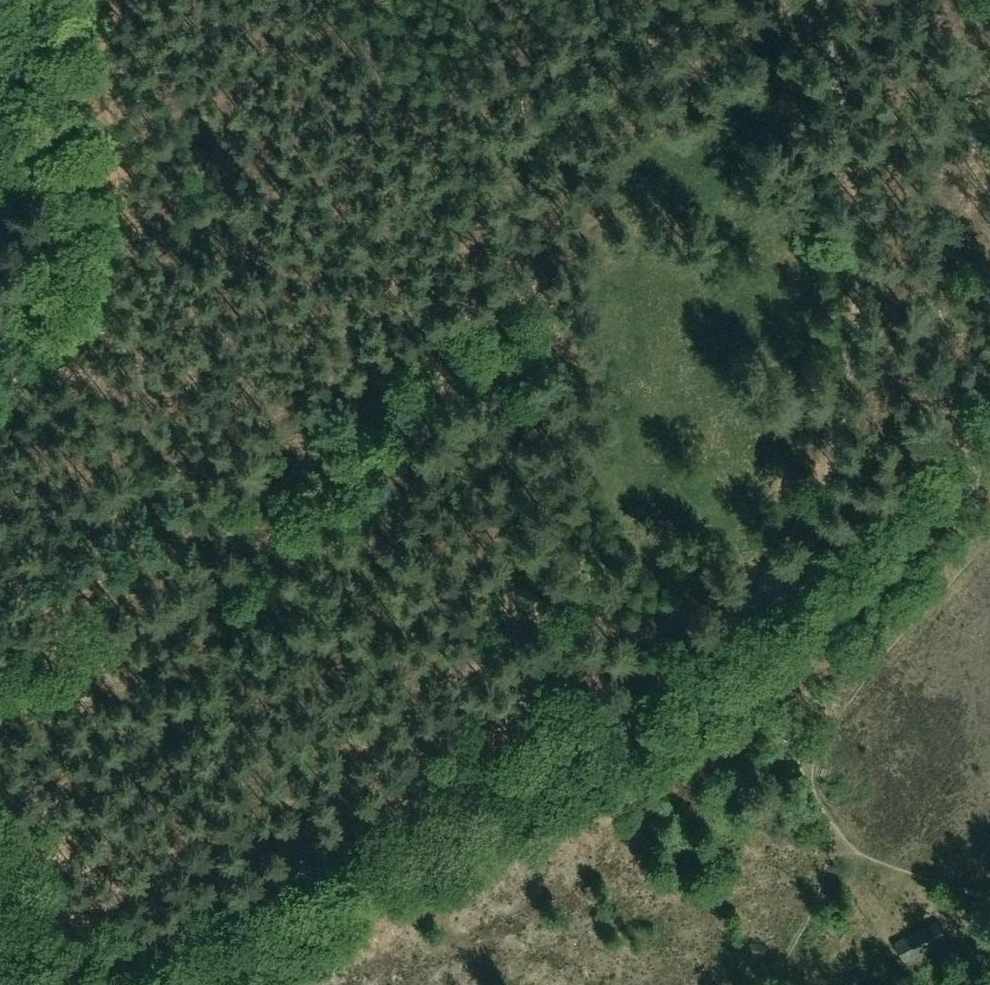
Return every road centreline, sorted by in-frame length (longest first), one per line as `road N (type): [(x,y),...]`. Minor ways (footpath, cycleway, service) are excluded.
road 1 (track): [(546,784),(514,692),(498,561),(495,180),(517,130),(550,104),(802,0)]
road 2 (track): [(207,984),(758,692),(851,614),(989,465)]
road 3 (track): [(819,0),(862,292),(832,496),(767,607),(779,660)]
road 4 (track): [(493,357),(0,651)]
road 5 (track): [(6,0),(22,44),(29,104),(22,232),(0,291)]

